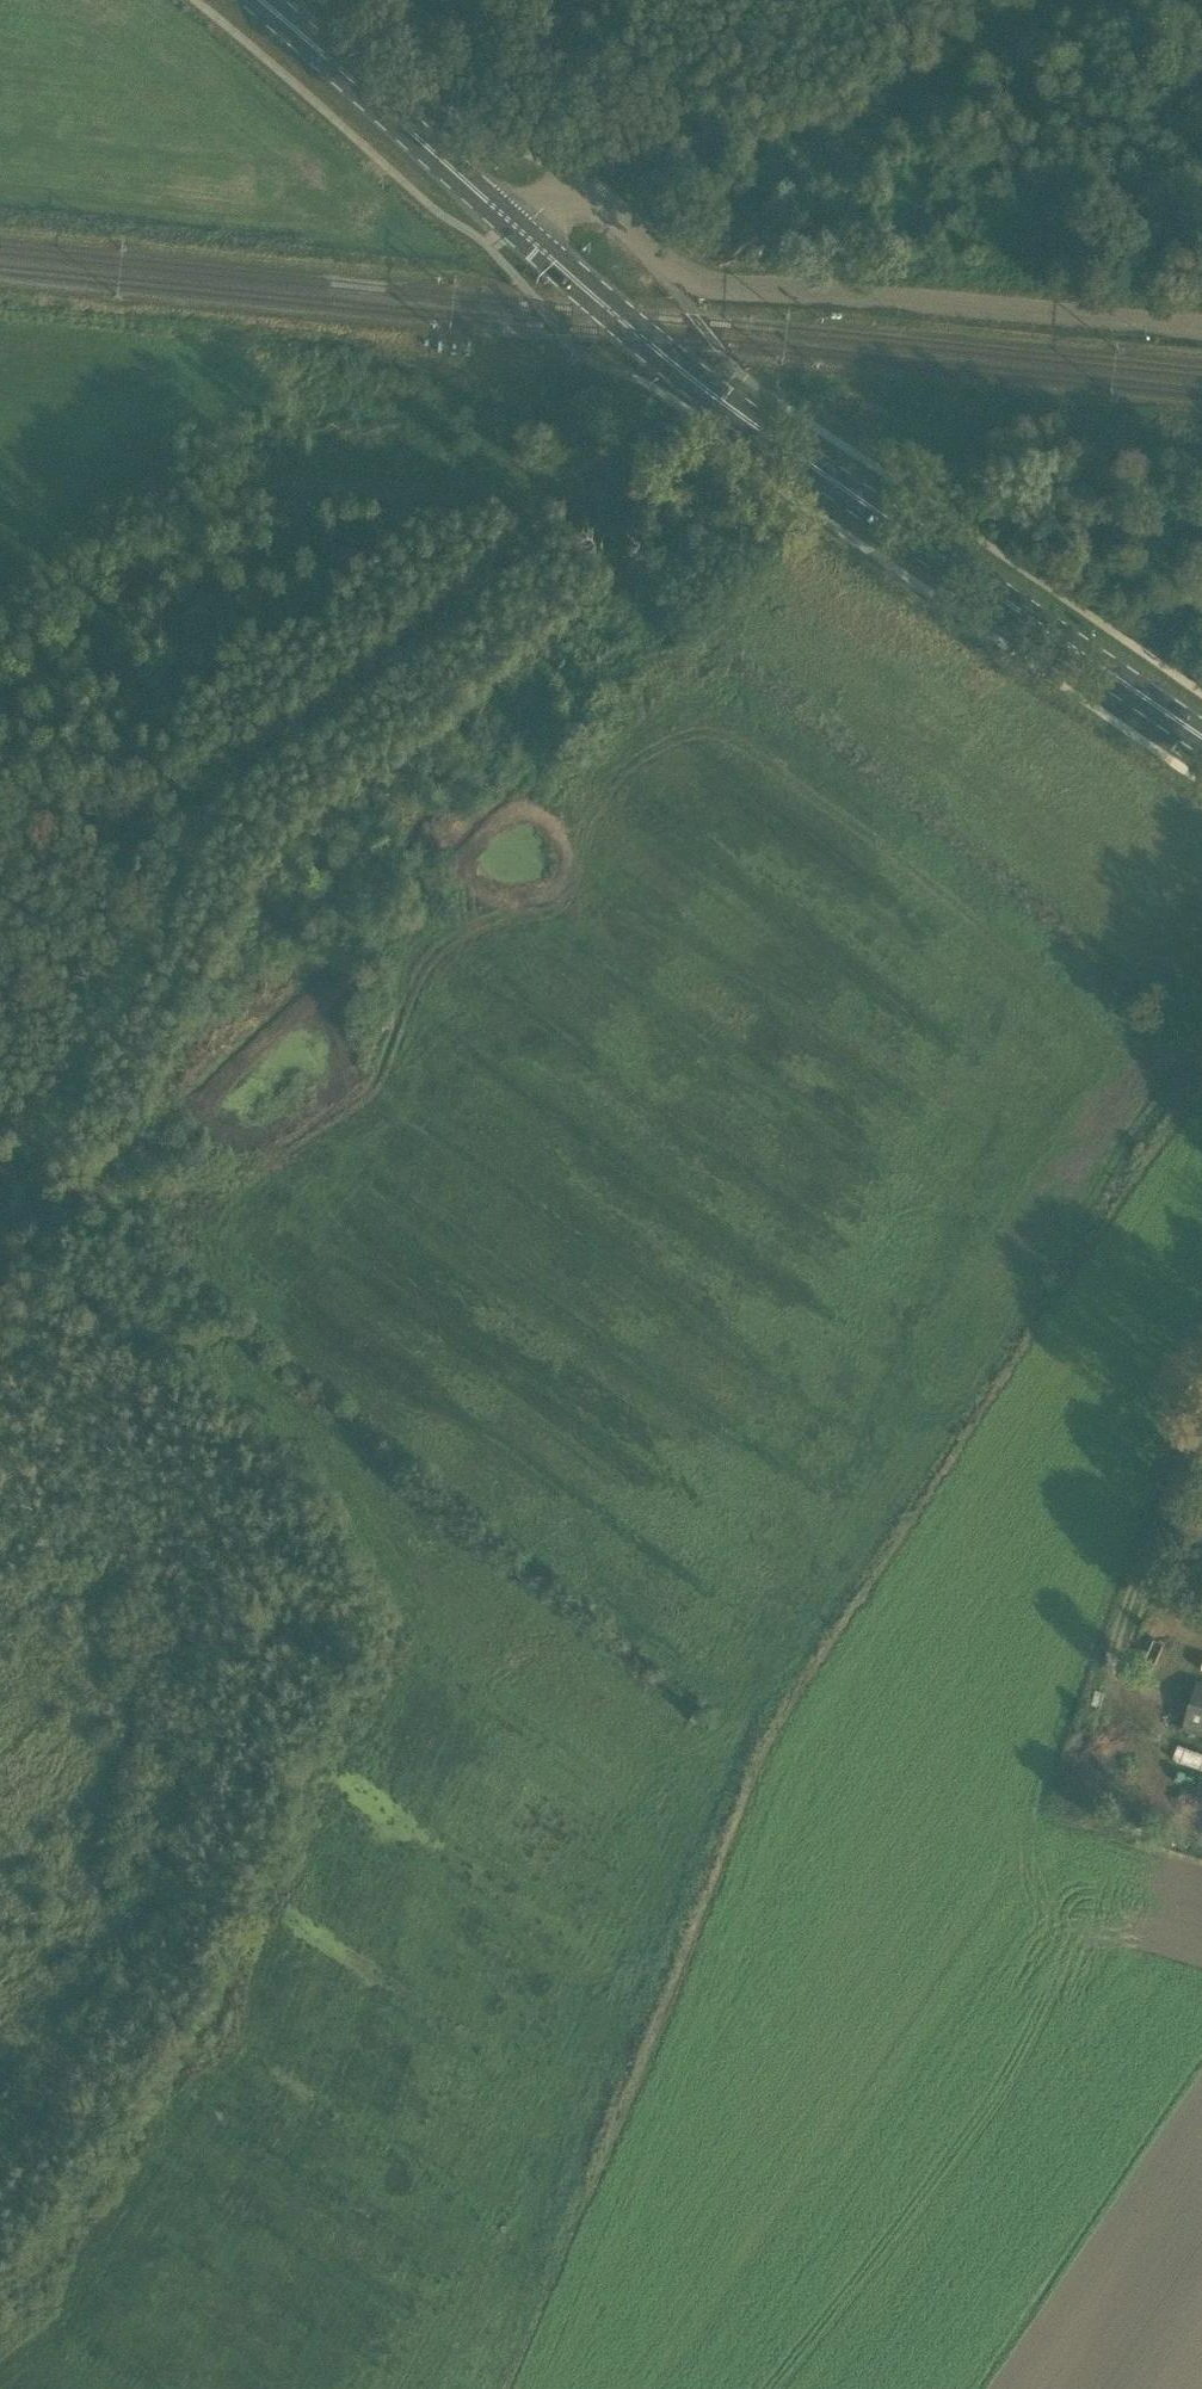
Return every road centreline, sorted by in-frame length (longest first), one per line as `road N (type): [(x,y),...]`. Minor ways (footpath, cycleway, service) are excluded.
road 1 (primary): [(1201,739),(722,402),(522,232)]
road 2 (unclassified): [(1201,328),(688,280),(600,199),(582,194),(551,200),(522,232)]
road 3 (track): [(1201,1362),(1059,1799)]
road 4 (primary): [(522,232),(261,0)]

